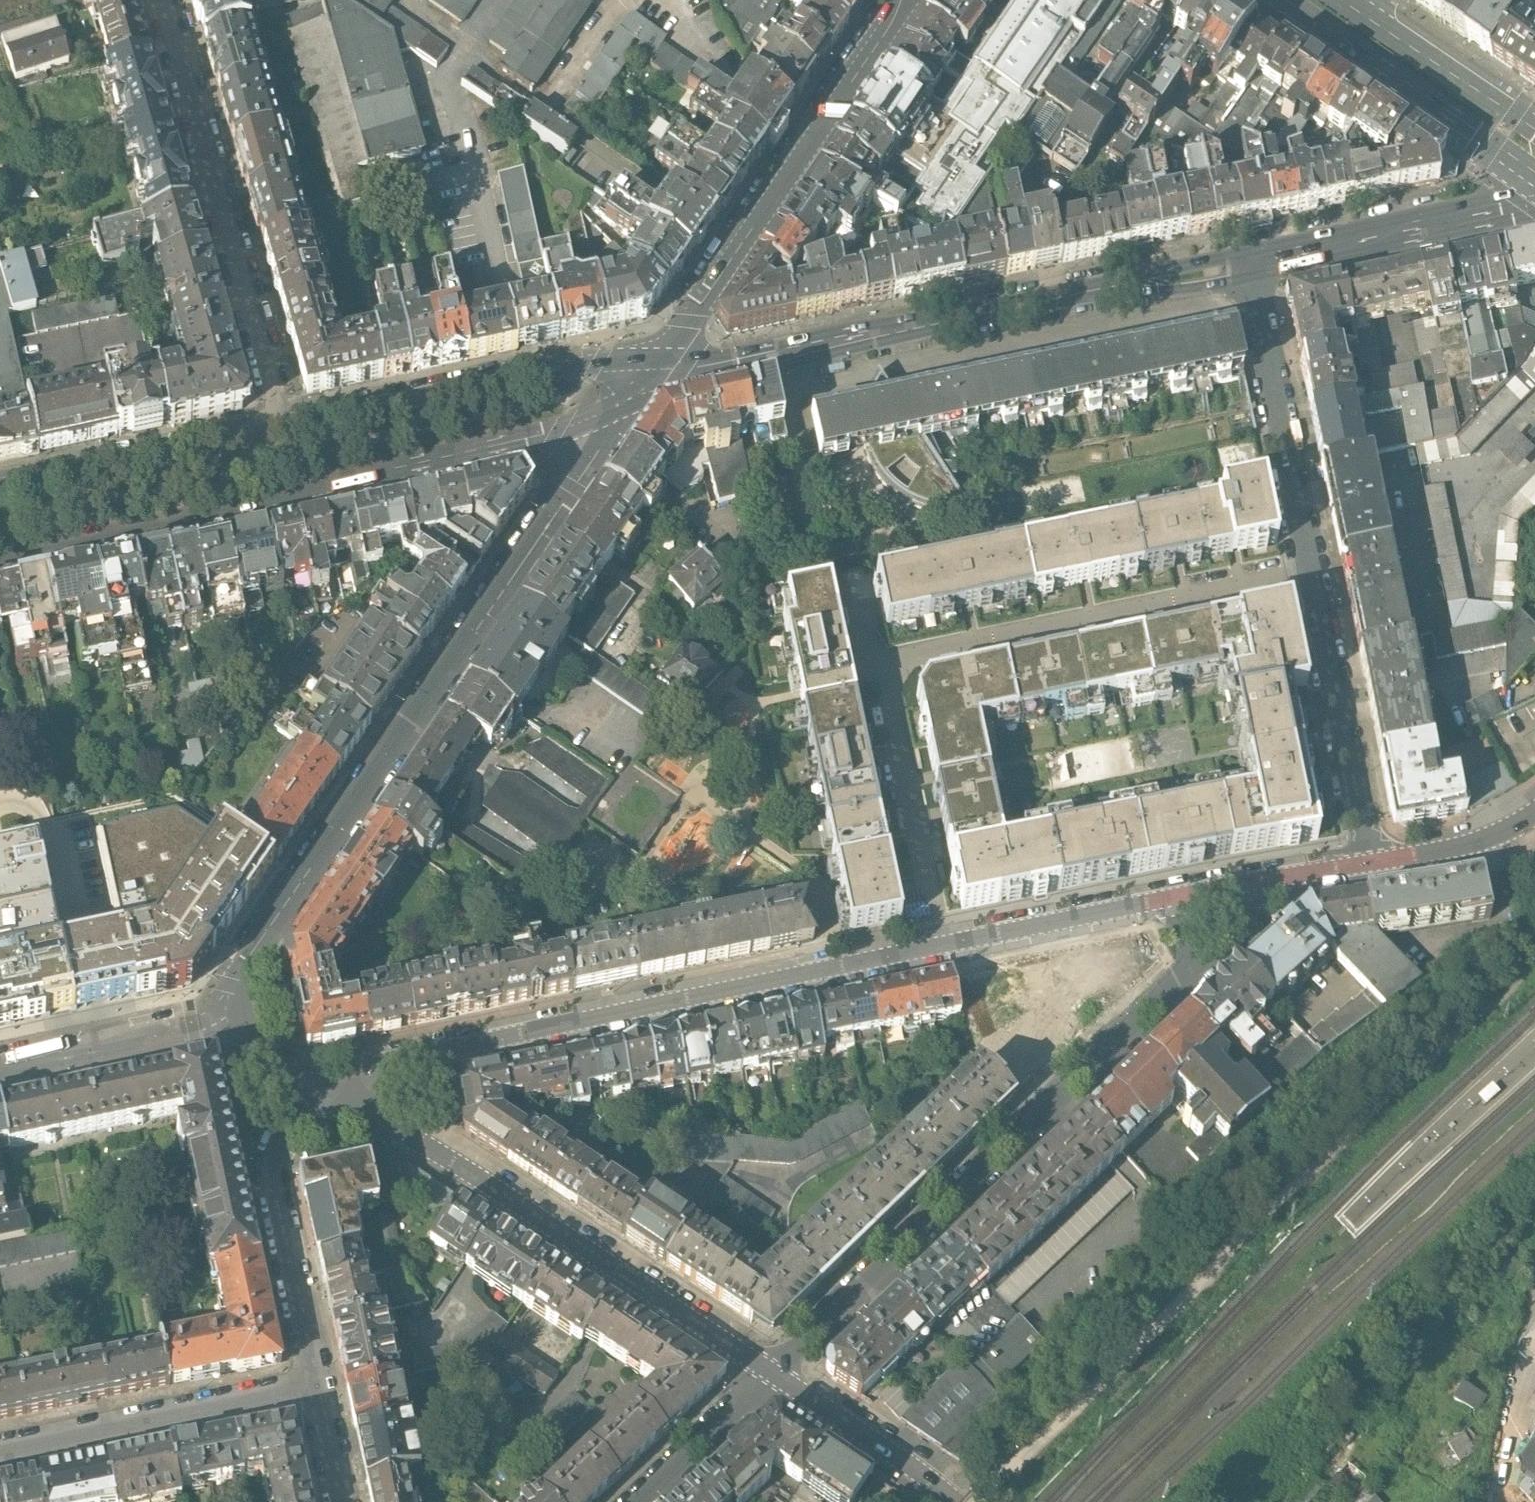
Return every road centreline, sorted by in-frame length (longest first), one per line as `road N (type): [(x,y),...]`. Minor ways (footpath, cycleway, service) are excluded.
road 1 (residential): [(217,1007),(645,376)]
road 2 (residential): [(940,944),(880,661),(1323,569)]
road 3 (tertiary): [(0,555),(556,431),(645,376)]
road 4 (tertiary): [(645,376),(675,379),(1258,261)]
road 5 (residential): [(940,944),(422,1050),(384,1067),(354,1108)]
road 6 (residential): [(774,1371),(1194,973)]
road 7 (residential): [(774,1371),(401,1129),(354,1108)]
road 8 (tertiary): [(645,376),(901,0)]
road 9 (residential): [(289,426),(172,0)]
road 10 (tertiary): [(645,376),(602,358),(289,426)]
road 11 (residential): [(318,1385),(0,1451)]
road 12 (primary): [(1267,0),(1490,154),(1534,174)]
road 13 (residential): [(1323,569),(1258,261)]
road 14 (residential): [(318,1385),(274,1154),(315,1089)]
road 15 (tertiary): [(289,426),(0,488)]
road 16 (residential): [(1375,855),(1323,569)]
road 17 (tertiary): [(1258,261),(1534,200)]
road 18 (residential): [(1174,897),(940,944)]
road 19 (residential): [(0,1069),(172,1031),(217,1007)]
road 20 (residential): [(959,1501),(774,1371)]
road 21 (primary): [(1534,124),(1362,15)]
road 22 (residential): [(636,1501),(774,1371)]
road 23 (residential): [(1534,808),(1375,855)]
road 24 (residential): [(1375,855),(1248,882)]
road 25 (residential): [(315,1089),(217,1007)]

